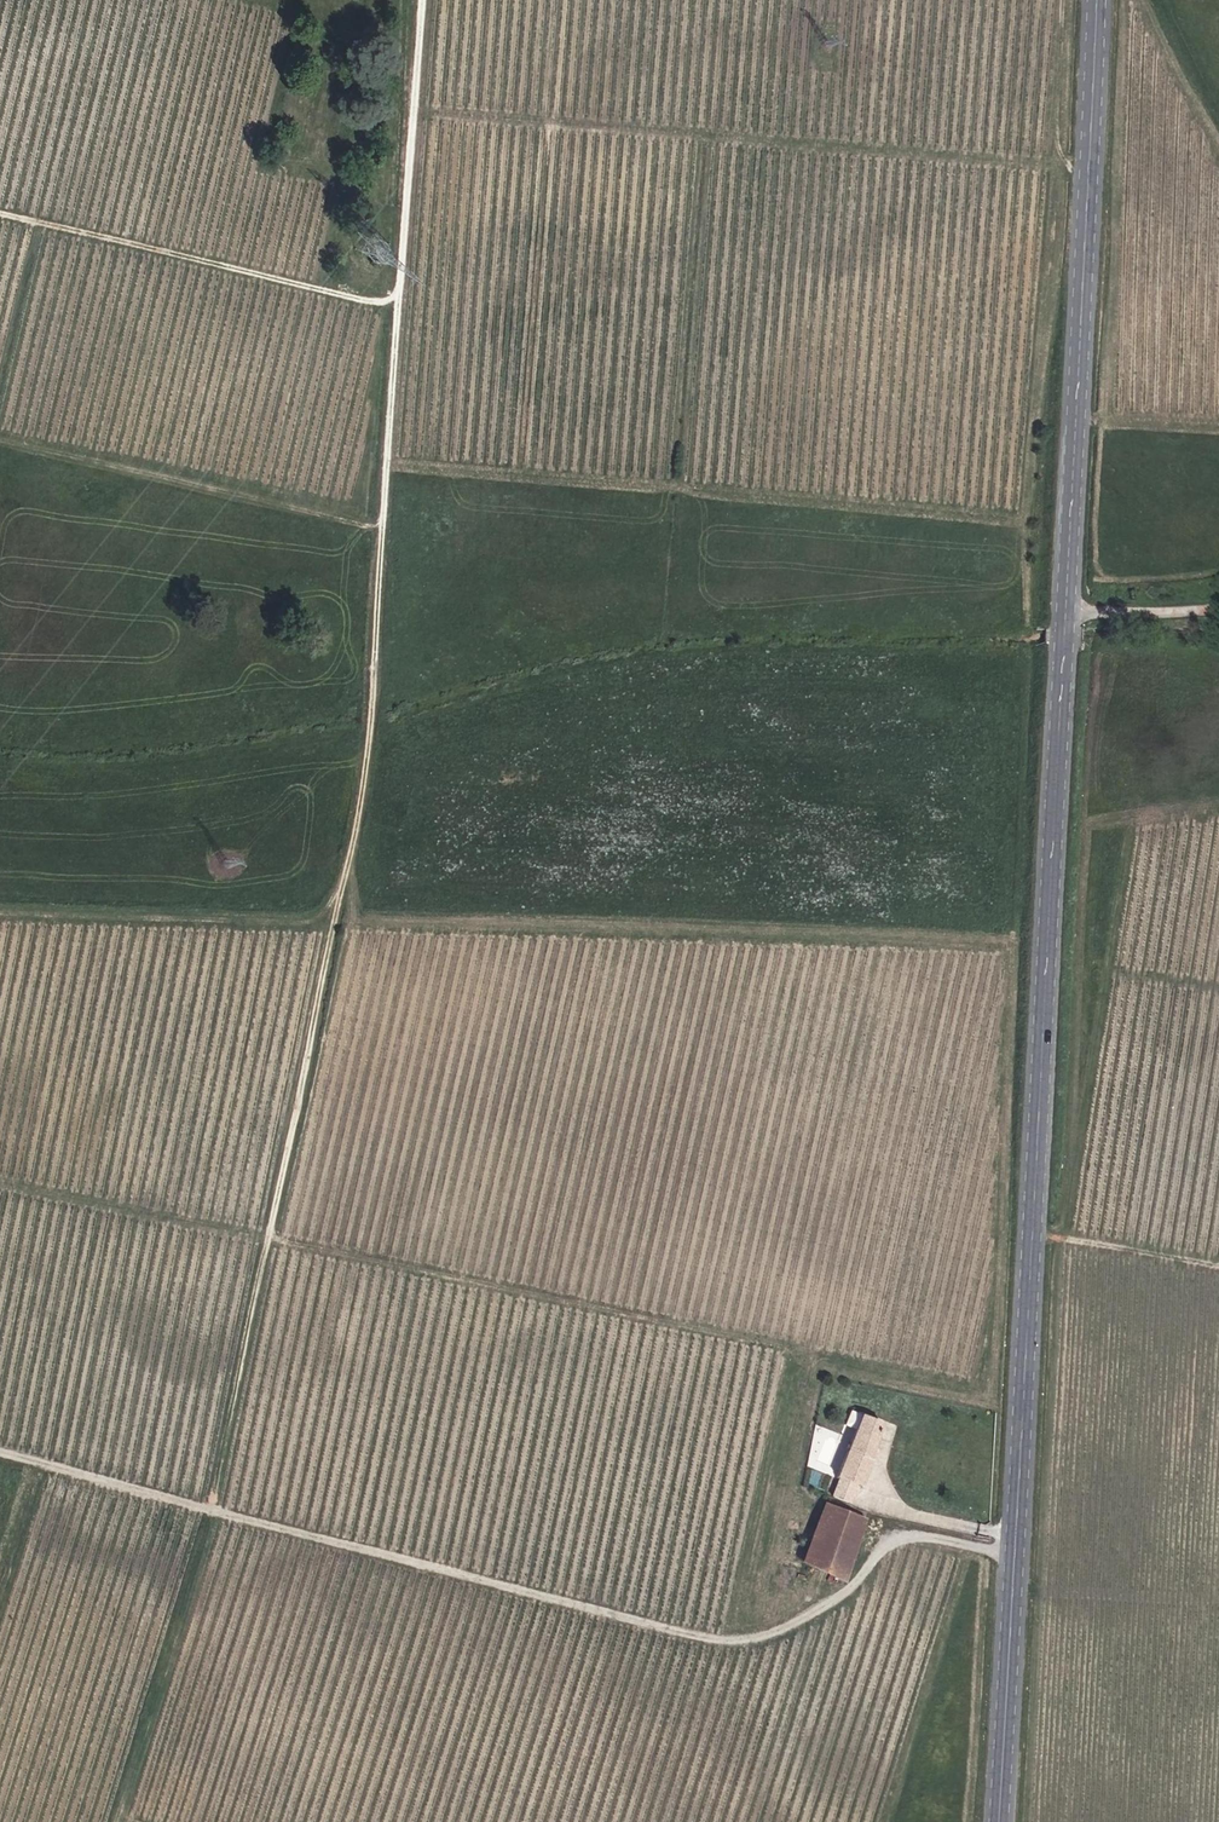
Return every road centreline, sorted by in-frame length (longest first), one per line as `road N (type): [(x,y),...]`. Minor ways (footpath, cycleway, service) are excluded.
road 1 (tertiary): [(997,1821),(1064,612)]
road 2 (tertiary): [(1064,612),(1095,0)]
road 3 (residential): [(1064,612),(1218,609)]

